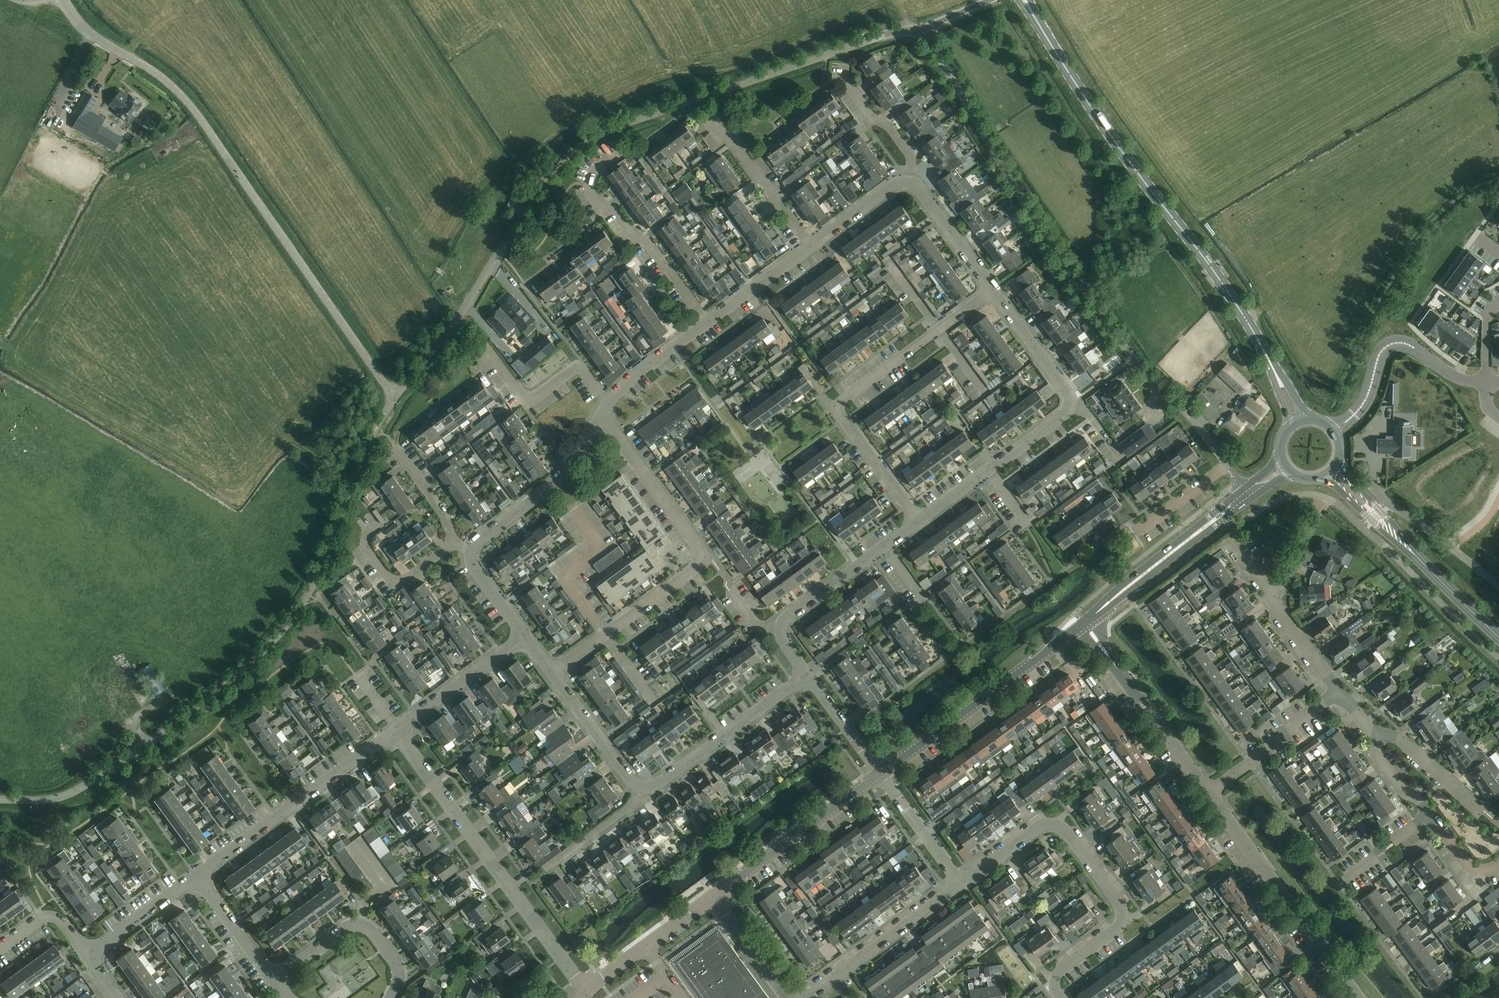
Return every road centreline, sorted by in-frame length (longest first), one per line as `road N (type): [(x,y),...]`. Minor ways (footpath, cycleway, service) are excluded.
road 1 (unclassified): [(395,399),(542,184),(575,151),(668,108),(891,33),(924,29)]
road 2 (unclassified): [(377,427),(315,580),(269,646),(102,777),(55,798),(0,800)]
road 3 (unclassified): [(924,29),(1054,246),(1155,385),(1233,474)]
road 4 (unclassified): [(395,399),(196,112),(89,35),(64,0)]
road 5 (secondary): [(1275,373),(1236,304),(1044,34)]
road 6 (residential): [(553,672),(708,559),(600,416)]
road 7 (residential): [(913,525),(834,408),(993,290)]
road 8 (residential): [(1060,997),(1059,972),(1122,918),(1067,831),(1042,825),(961,884)]
road 9 (residential): [(585,991),(395,729)]
road 10 (residential): [(1356,997),(1207,792)]
road 11 (tertiary): [(879,774),(1080,627)]
road 12 (residential): [(195,877),(395,729)]
road 13 (residential): [(707,321),(649,243),(594,198),(593,176),(616,156)]
road 14 (residential): [(641,796),(805,674)]
road 15 (tertiary): [(715,896),(879,774)]
road 16 (tertiary): [(1244,488),(1092,616)]
road 17 (tertiary): [(1092,616),(1252,499)]
road 18 (residential): [(807,997),(961,884)]
road 19 (residential): [(470,550),(559,479),(600,416)]
road 20 (residential): [(390,997),(396,963),(358,926),(275,979)]
road 21 (residential): [(608,403),(580,369),(521,399),(478,340)]
road 22 (unclassified): [(1498,586),(1377,496),(1371,480)]
road 23 (residential): [(1207,792),(1339,693)]
road 24 (tertiary): [(585,991),(715,896)]
road 25 (residential): [(395,729),(525,636)]
road 26 (residential): [(811,247),(715,121)]
road 27 (residential): [(641,796),(553,672)]
road 28 (residential): [(1426,356),(1409,341),(1384,342),(1357,405),(1329,427)]
road 29 (residential): [(1207,792),(1118,670)]
road 30 (residential): [(909,182),(910,154),(843,80),(843,66)]
road 31 (residential): [(1335,436),(1369,402),(1387,354),(1401,348),(1426,356)]
road 32 (residential): [(453,542),(396,582),(365,545),(377,526)]
road 33 (residential): [(1071,405),(993,290)]
road 34 (residential): [(961,884),(879,774)]
road 35 (residential): [(993,290),(909,182)]
road 36 (secondary): [(1424,564),(1335,464)]
road 37 (residential): [(87,954),(195,877)]
road 38 (residential): [(782,628),(886,546)]
road 39 (residential): [(1484,809),(1398,737),(1380,735)]
road 40 (residential): [(195,877),(275,979)]
road 41 (residential): [(608,403),(645,364),(707,321)]
road 42 (residential): [(707,321),(811,247)]
road 43 (residential): [(789,997),(715,896)]
road 44 (residential): [(879,774),(805,674)]

